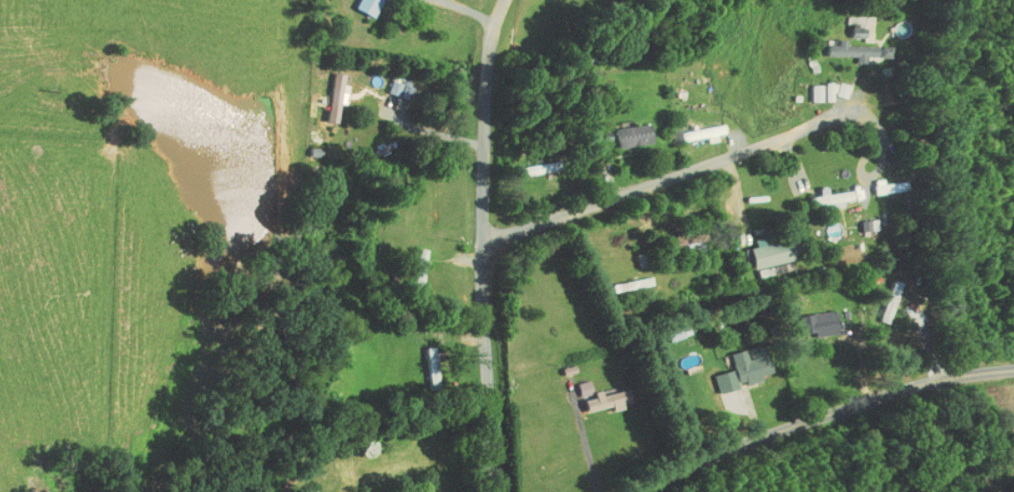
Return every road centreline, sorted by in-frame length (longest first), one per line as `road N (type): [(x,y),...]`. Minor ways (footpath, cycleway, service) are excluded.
road 1 (residential): [(501,491),(481,152),(485,51),(500,0)]
road 2 (residential): [(658,491),(825,412),(1013,372)]
road 3 (residential): [(485,239),(821,145)]

